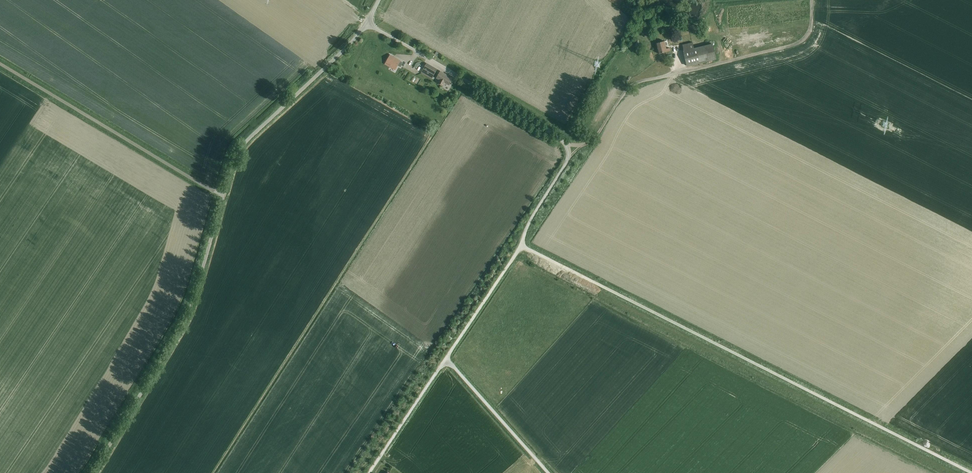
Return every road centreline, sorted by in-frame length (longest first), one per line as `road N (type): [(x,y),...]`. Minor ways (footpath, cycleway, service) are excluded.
road 1 (unclassified): [(93,472),(193,302),(236,155),(368,24)]
road 2 (unclassified): [(971,472),(521,246)]
road 3 (unclassified): [(521,246),(568,161),(566,144),(368,24)]
road 4 (track): [(566,144),(592,141),(639,82),(801,44),(811,31),(813,0)]
road 5 (track): [(0,64),(223,196)]
road 6 (unclassified): [(549,472),(446,360)]
road 7 (unclassified): [(446,360),(521,246)]
road 8 (unclassified): [(369,472),(446,360)]

